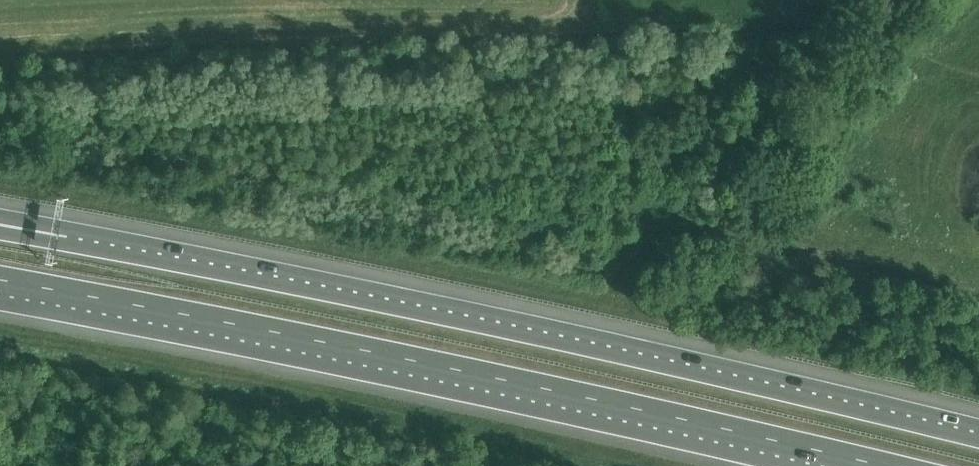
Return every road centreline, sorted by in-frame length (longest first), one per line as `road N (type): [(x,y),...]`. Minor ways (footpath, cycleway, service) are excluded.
road 1 (motorway): [(978,437),(390,300),(68,235)]
road 2 (motorway): [(0,280),(377,351),(884,465)]

